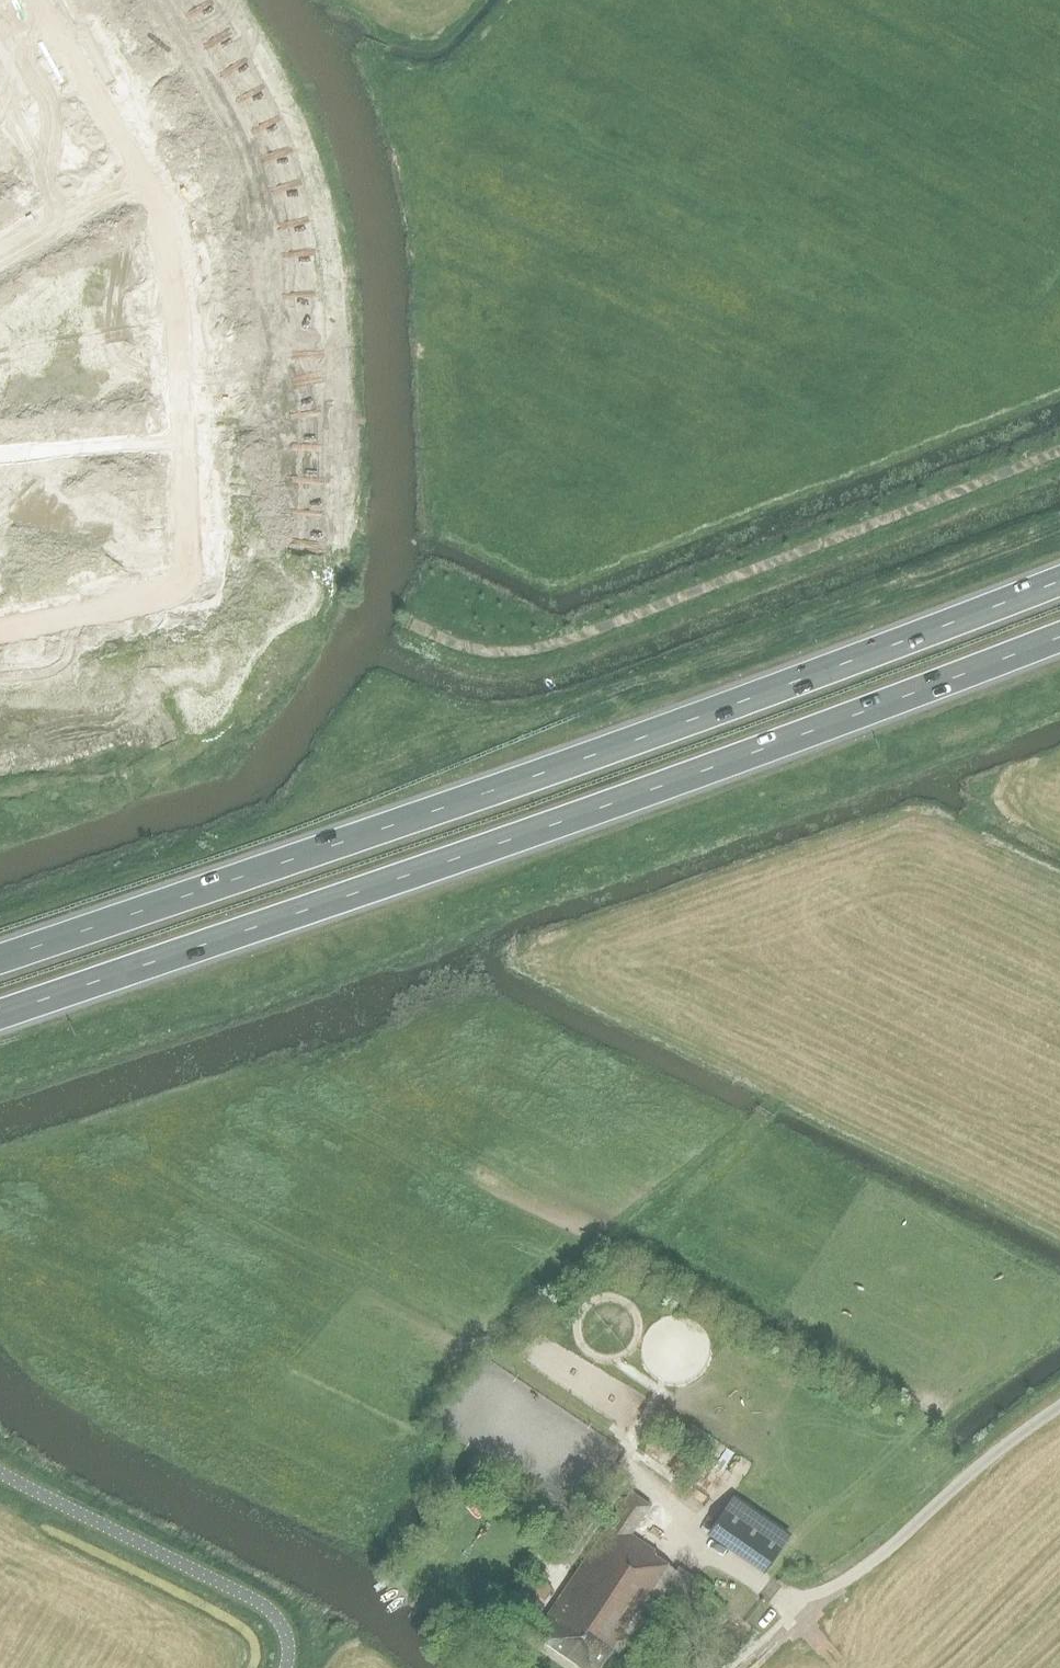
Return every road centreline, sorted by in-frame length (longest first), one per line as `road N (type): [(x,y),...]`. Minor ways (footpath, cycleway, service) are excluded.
road 1 (trunk): [(0,1015),(382,890),(1059,636)]
road 2 (trunk): [(1059,581),(628,744),(0,959)]
road 3 (track): [(0,629),(154,599),(176,584),(189,555),(175,303),(157,204),(36,0)]
road 4 (unclassified): [(796,1608),(883,1554),(1059,1407)]
road 5 (track): [(475,1338),(637,1448),(650,1488),(673,1508),(665,1523)]
road 6 (residential): [(0,254),(140,174)]

